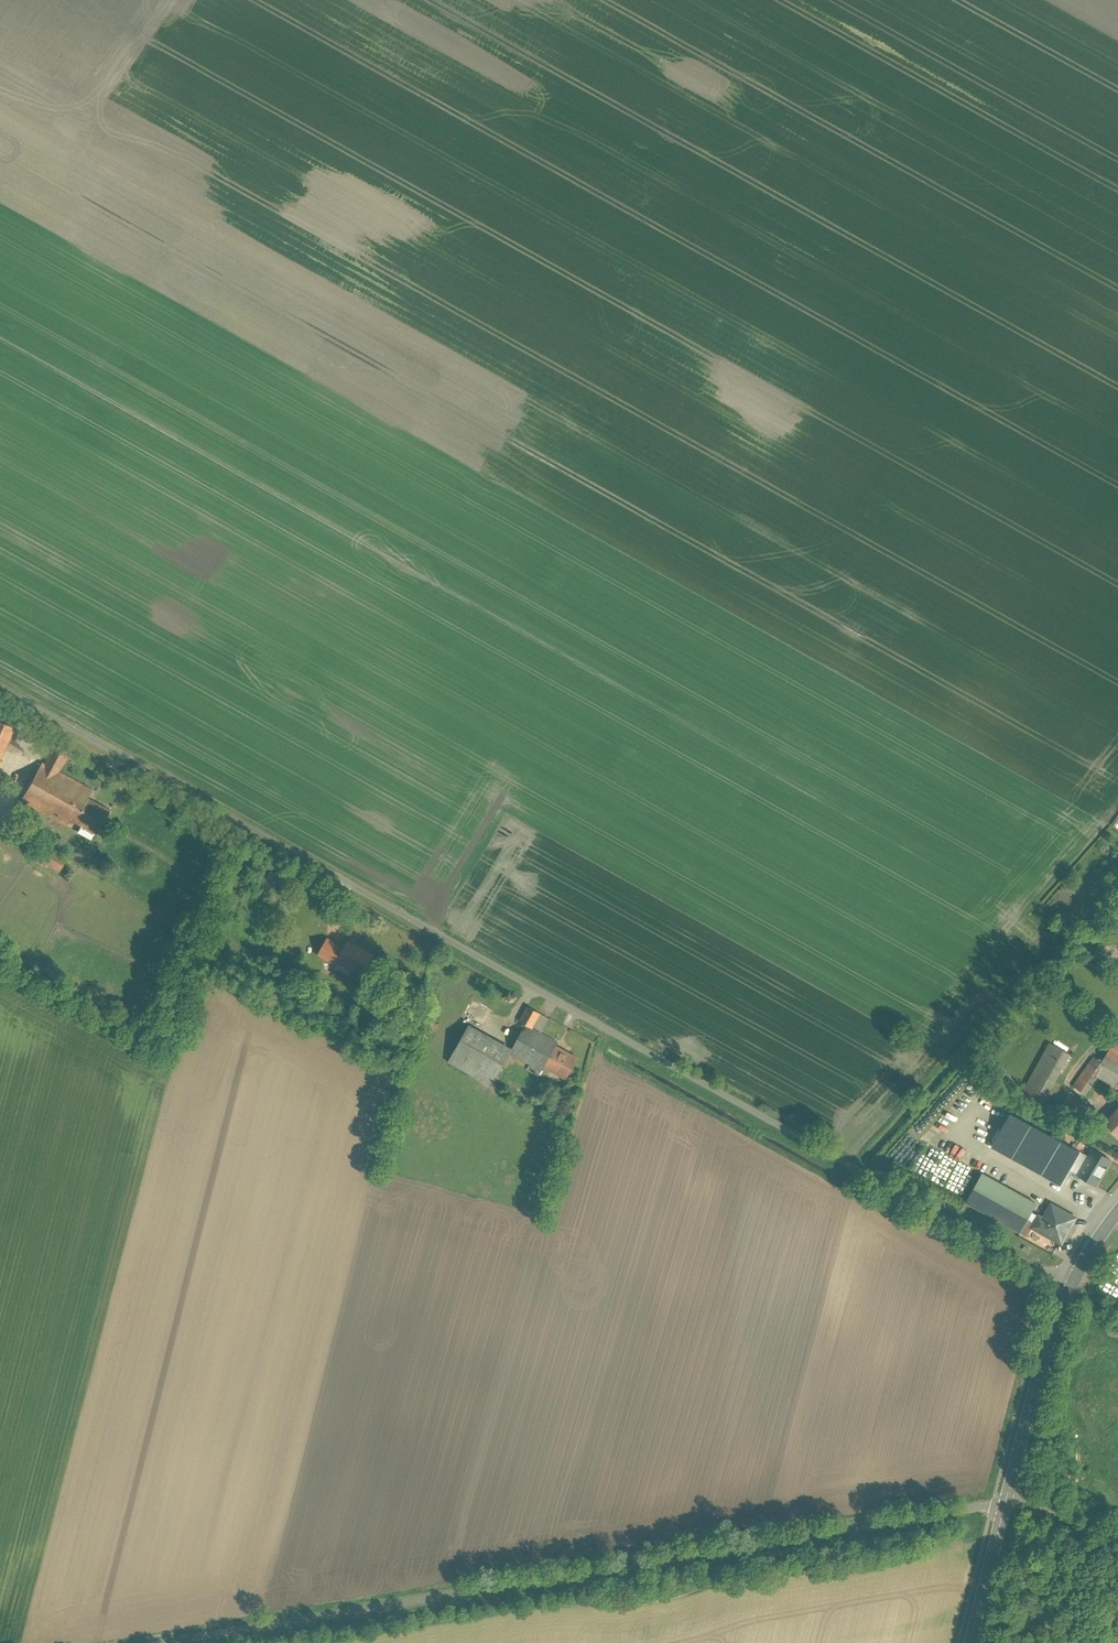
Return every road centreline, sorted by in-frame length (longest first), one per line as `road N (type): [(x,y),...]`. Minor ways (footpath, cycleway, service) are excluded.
road 1 (residential): [(0,687),(1069,1282)]
road 2 (unclassified): [(178,1642),(973,1506),(1002,1511)]
road 3 (tertiary): [(1009,1488),(1034,1380),(1069,1282)]
road 4 (tertiary): [(967,1642),(1002,1511)]
road 5 (unclassified): [(1009,1488),(1117,1548)]

